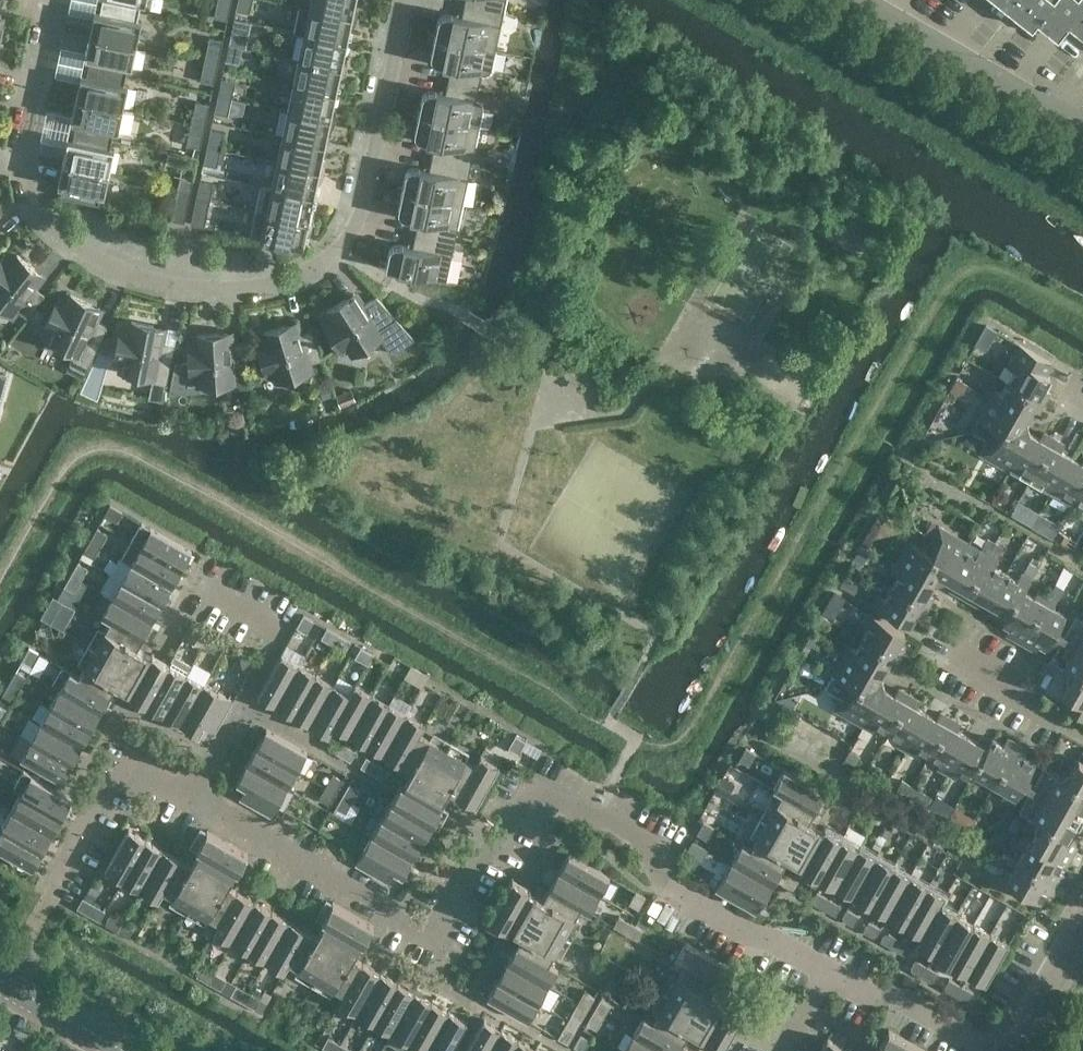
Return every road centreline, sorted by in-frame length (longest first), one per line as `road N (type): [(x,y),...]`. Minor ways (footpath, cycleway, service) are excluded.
road 1 (residential): [(826,974),(665,887),(657,844),(538,782),(438,931),(192,794)]
road 2 (residential): [(53,0),(23,143),(42,213),(68,239),(108,264),(195,291),(293,281),(344,245)]
road 3 (residential): [(192,794),(280,632),(195,587),(161,644)]
road 4 (residential): [(31,915),(126,755),(192,794)]
road 5 (unclassified): [(858,0),(1082,123)]
road 6 (residential): [(344,245),(406,0)]
road 7 (residential): [(991,1050),(898,1000),(869,998),(826,974)]
road 8 (residential): [(1082,731),(944,652)]
road 9 (residential): [(1082,916),(1005,1050)]
road 10 (secondary): [(116,1050),(0,984)]

